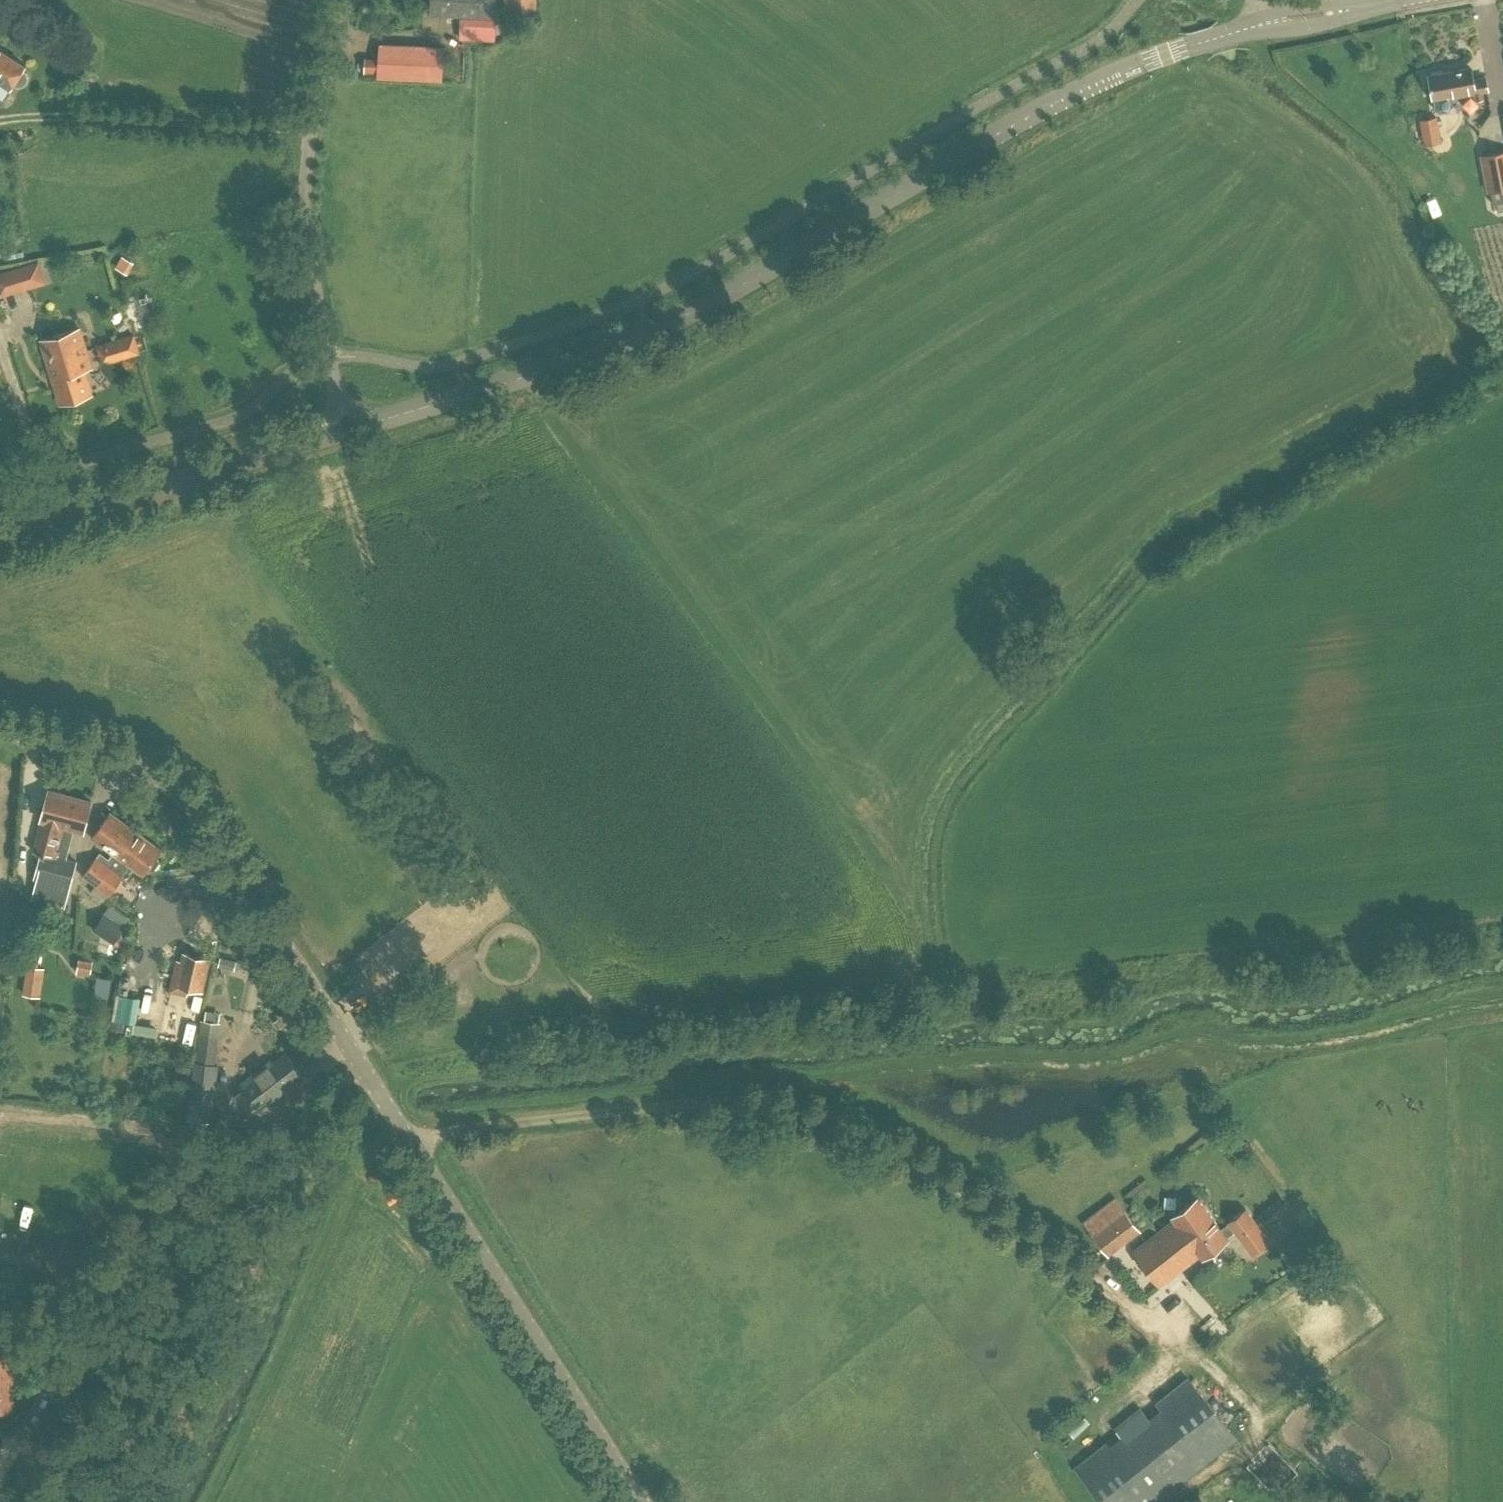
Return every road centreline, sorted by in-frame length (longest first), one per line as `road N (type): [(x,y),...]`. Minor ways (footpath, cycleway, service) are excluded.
road 1 (secondary): [(342,430),(661,328),(1109,77),(1255,26),(1400,0)]
road 2 (unclassified): [(1105,1280),(902,1154),(775,1110),(689,1104),(411,1143)]
road 3 (unclassified): [(411,1143),(215,837),(177,793),(129,761),(0,729)]
road 4 (unclassified): [(342,430),(305,186),(316,112),(350,0)]
road 5 (unclassified): [(639,1501),(411,1143)]
road 6 (track): [(206,1501),(363,1176),(402,1128)]
road 7 (secondary): [(0,532),(342,430)]

